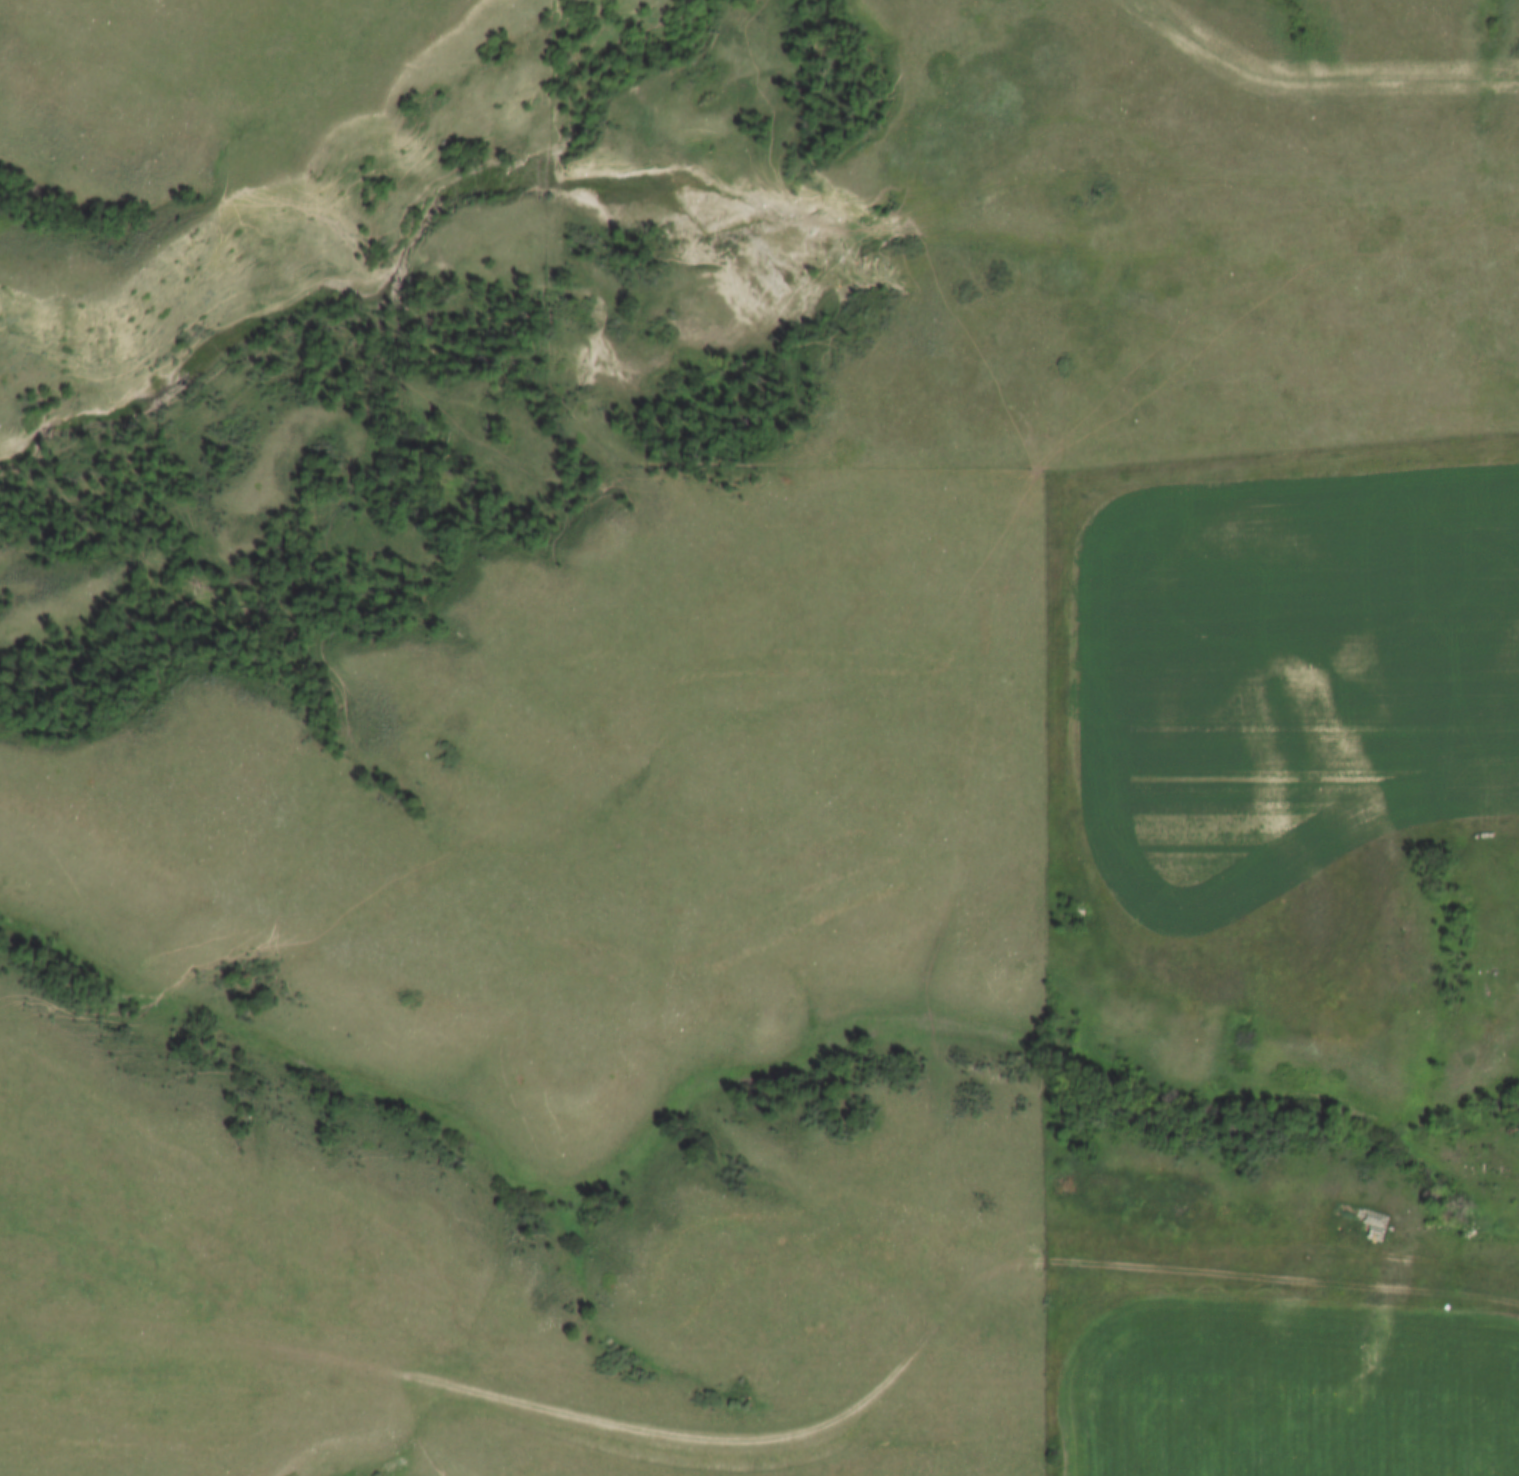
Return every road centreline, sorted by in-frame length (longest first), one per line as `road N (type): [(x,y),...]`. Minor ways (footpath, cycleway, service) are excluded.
road 1 (track): [(1518,1288),(1409,1262),(1280,1249),(1115,1255),(1022,1227),(997,1246),(905,1367),(851,1420),(796,1440),(747,1444),(593,1425),(444,1385),(196,1335),(0,1311)]

